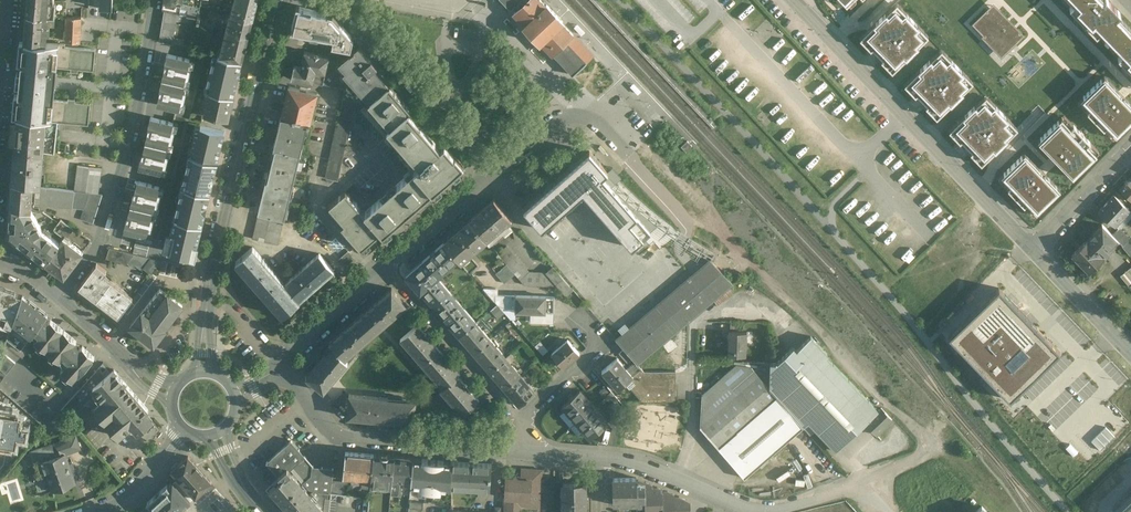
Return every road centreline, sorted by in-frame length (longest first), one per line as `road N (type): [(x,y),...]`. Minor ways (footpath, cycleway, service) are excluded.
road 1 (tertiary): [(277,13),(208,303),(204,373)]
road 2 (residential): [(797,0),(1029,245)]
road 3 (residential): [(60,294),(113,207),(133,142),(156,0)]
road 4 (residential): [(528,449),(345,434),(330,426),(282,364)]
road 5 (residential): [(344,0),(496,171)]
road 6 (residential): [(675,473),(691,430),(696,321),(717,311),(758,312)]
road 7 (unclassified): [(389,262),(528,420)]
road 8 (residential): [(859,486),(766,510),(675,473)]
road 9 (residential): [(177,393),(150,378),(60,294)]
road 10 (unclassified): [(496,171),(557,117),(573,113),(599,121),(617,138)]
road 11 (residential): [(1029,245),(1130,354)]
road 12 (unclassified): [(282,364),(389,262)]
road 13 (residential): [(1029,245),(1130,146)]
road 14 (unclassified): [(389,262),(496,171)]
road 15 (residential): [(96,511),(143,480),(184,425)]

